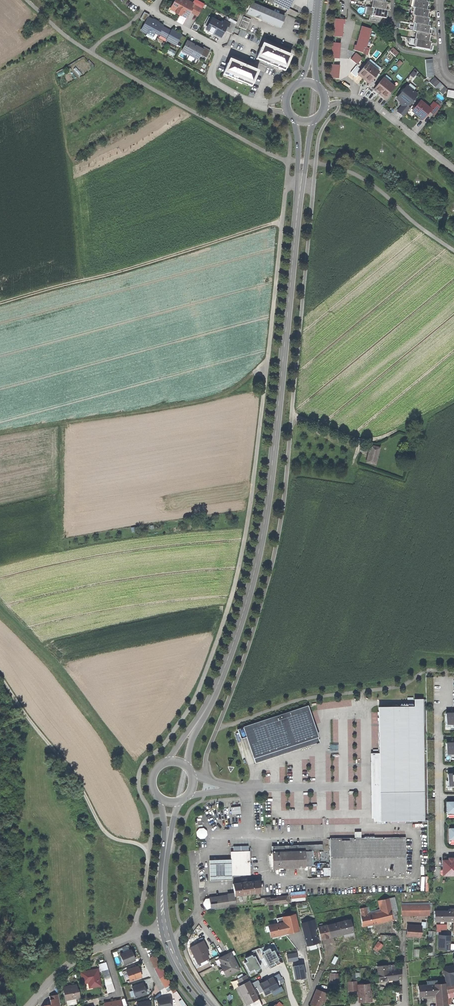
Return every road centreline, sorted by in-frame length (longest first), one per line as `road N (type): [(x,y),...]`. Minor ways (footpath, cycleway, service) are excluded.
road 1 (track): [(137,933),(152,828),(140,774),(199,689),(242,555),(288,160)]
road 2 (track): [(218,725),(278,537),(315,163)]
road 3 (primary): [(200,720),(230,658),(255,569),(301,183)]
road 4 (track): [(62,535),(61,422),(196,402),(235,388),(268,362)]
road 5 (track): [(282,221),(0,302)]
road 6 (track): [(218,725),(305,697),(399,686),(429,668),(453,671)]
road 7 (track): [(150,848),(102,826),(0,677)]
road 8 (residential): [(136,0),(213,48),(215,84),(253,105),(286,103)]
road 9 (track): [(58,89),(81,280)]
road 10 (track): [(453,399),(372,438),(292,414)]
road 11 (residential): [(164,925),(70,963),(30,1005)]

